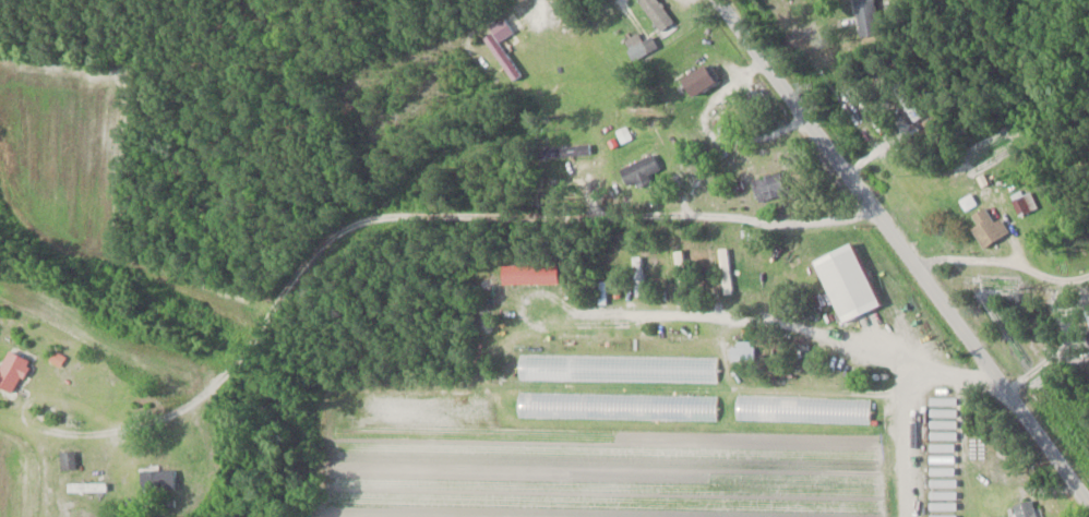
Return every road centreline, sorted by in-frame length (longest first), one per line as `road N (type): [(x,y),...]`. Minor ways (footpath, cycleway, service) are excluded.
road 1 (track): [(881,218),(359,199),(270,215),(193,291)]
road 2 (tertiary): [(1088,504),(720,0)]
road 3 (residential): [(914,263),(948,257),(1024,266),(1056,280),(1088,275)]

